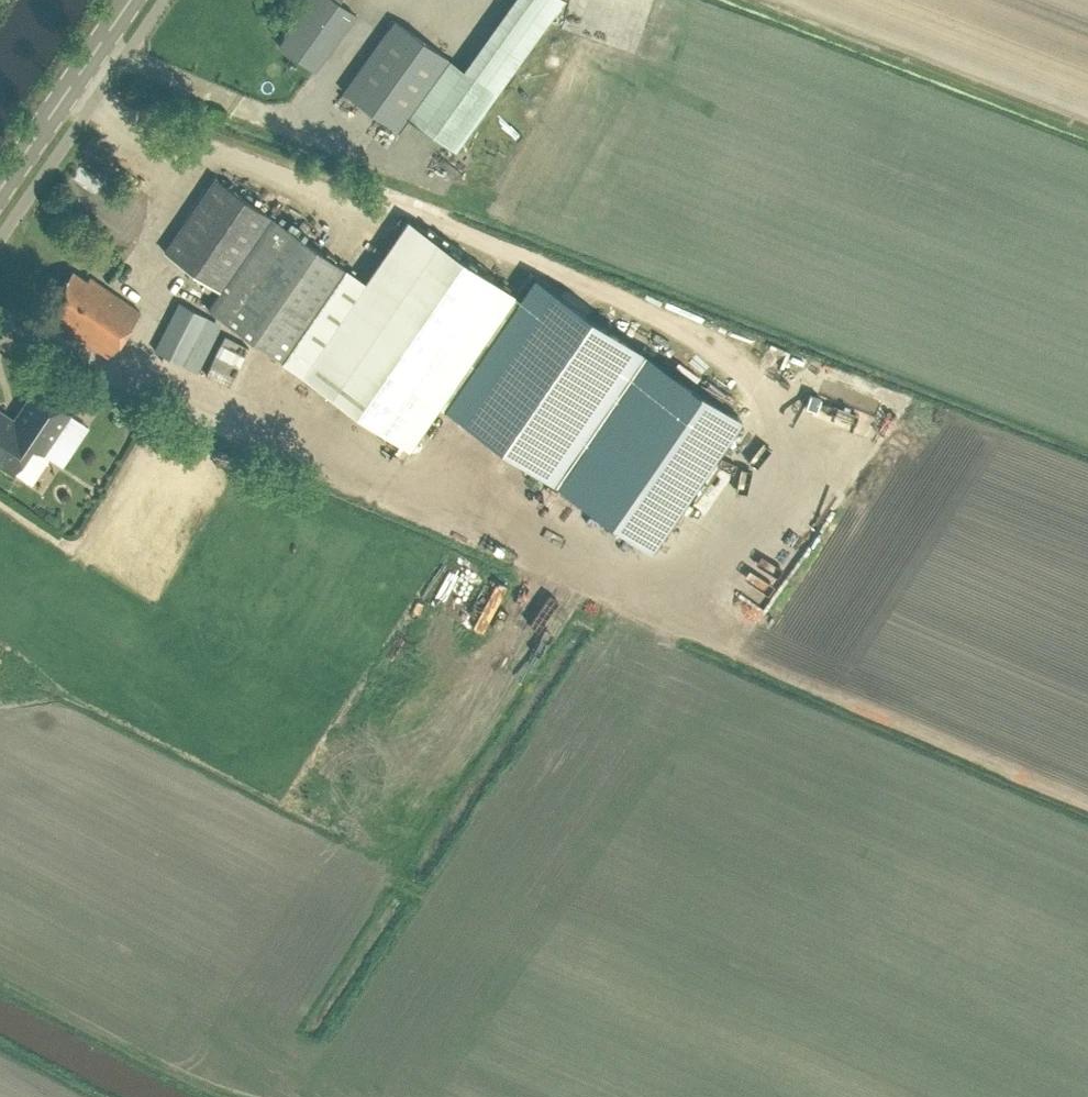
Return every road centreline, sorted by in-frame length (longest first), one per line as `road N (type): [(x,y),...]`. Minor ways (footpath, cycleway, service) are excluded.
road 1 (secondary): [(0,189),(130,0)]

